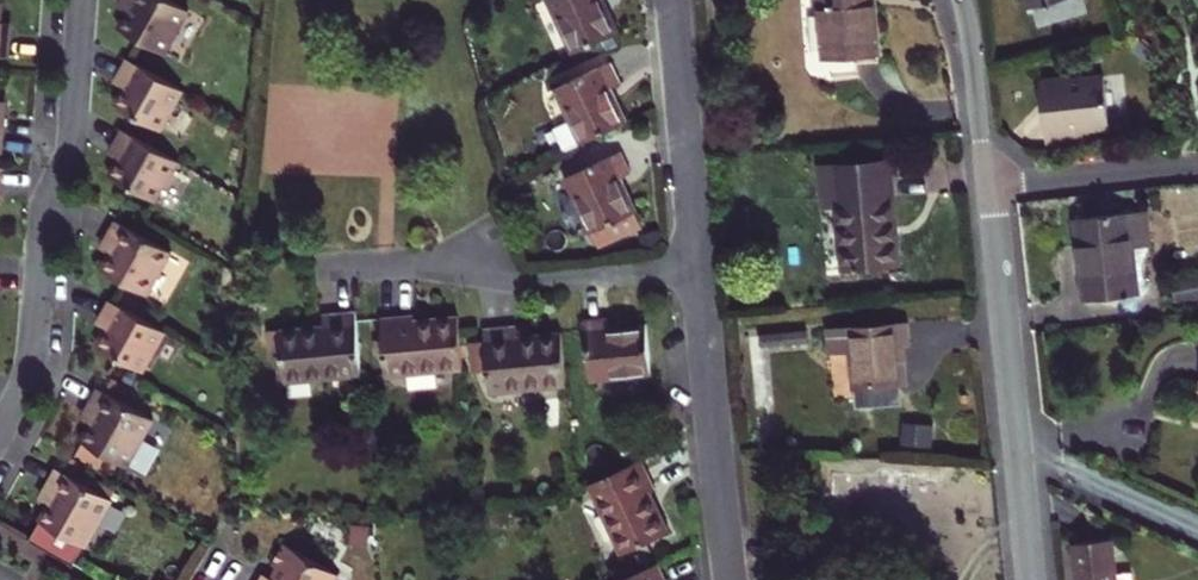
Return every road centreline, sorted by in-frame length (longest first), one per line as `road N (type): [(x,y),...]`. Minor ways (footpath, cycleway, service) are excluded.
road 1 (residential): [(0,430),(32,357),(40,226),(71,143),(82,0)]
road 2 (residential): [(985,185),(1029,579)]
road 3 (residential): [(699,265),(534,282),(423,267),(332,271)]
road 4 (residential): [(731,579),(699,265)]
road 5 (residential): [(699,265),(671,0)]
road 6 (residential): [(985,185),(1197,163)]
road 7 (residential): [(960,0),(985,185)]

